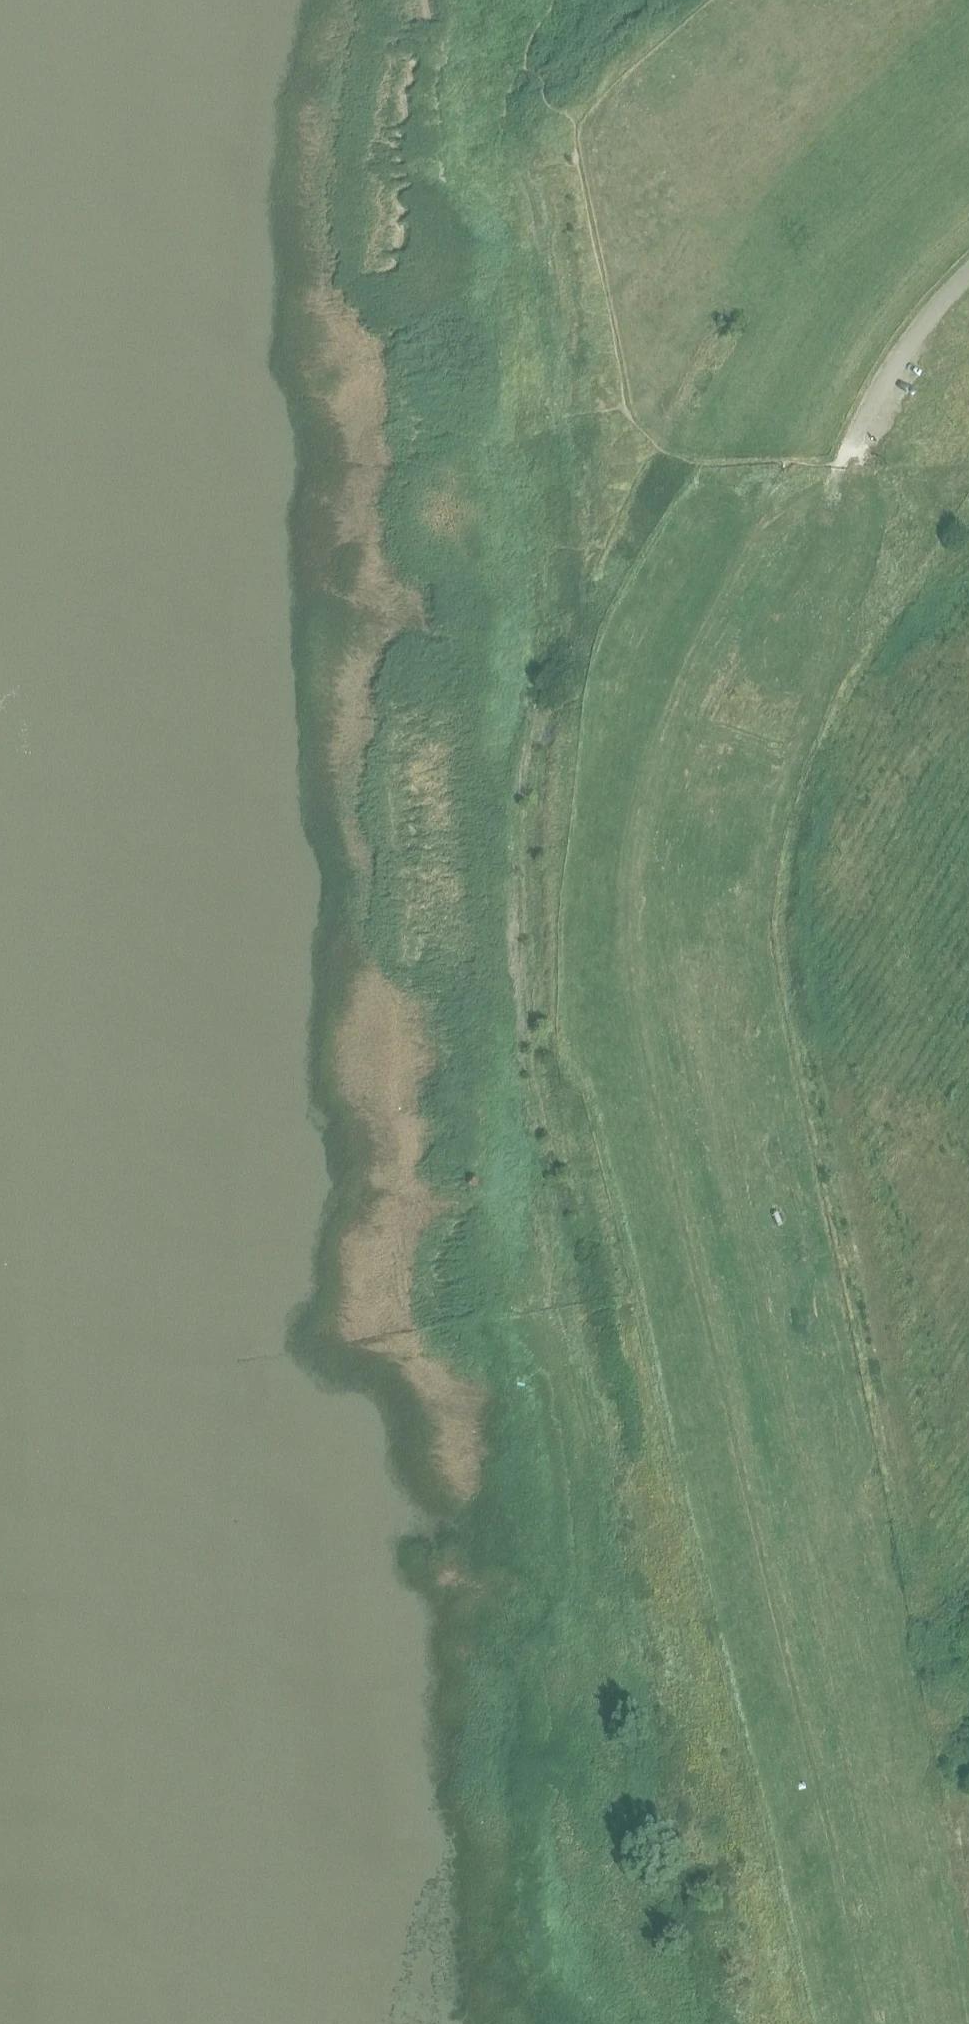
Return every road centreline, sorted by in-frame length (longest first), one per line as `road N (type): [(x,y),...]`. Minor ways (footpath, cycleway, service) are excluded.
road 1 (unclassified): [(840,463),(909,345),(968,272)]

